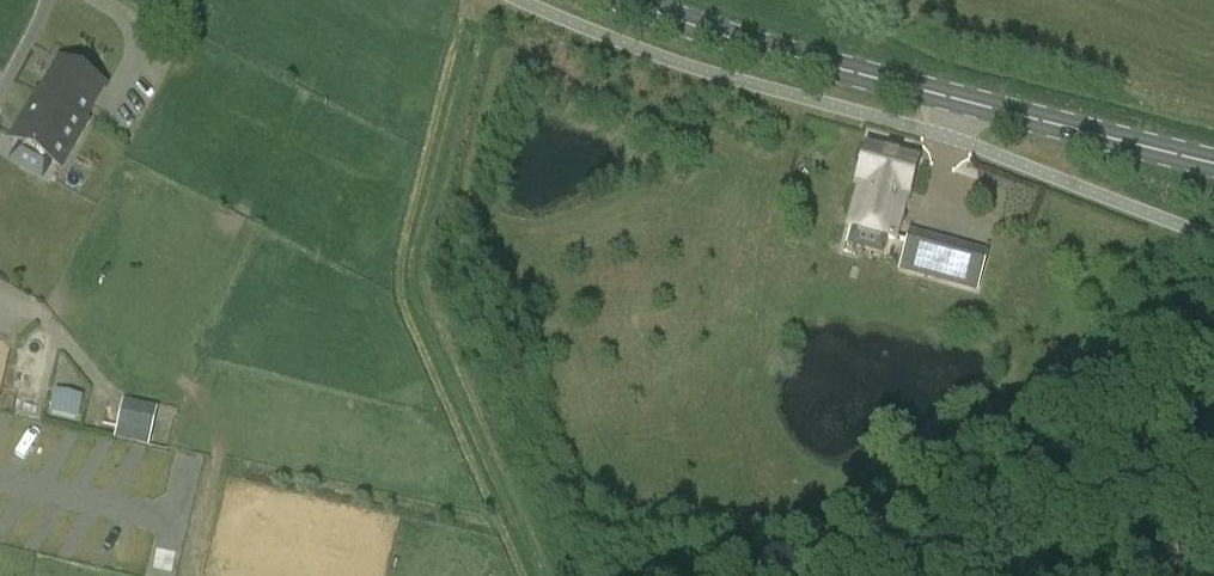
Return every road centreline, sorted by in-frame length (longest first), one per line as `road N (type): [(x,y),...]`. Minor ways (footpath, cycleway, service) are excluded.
road 1 (secondary): [(1213,162),(936,95),(629,0)]
road 2 (track): [(1213,389),(833,575)]

